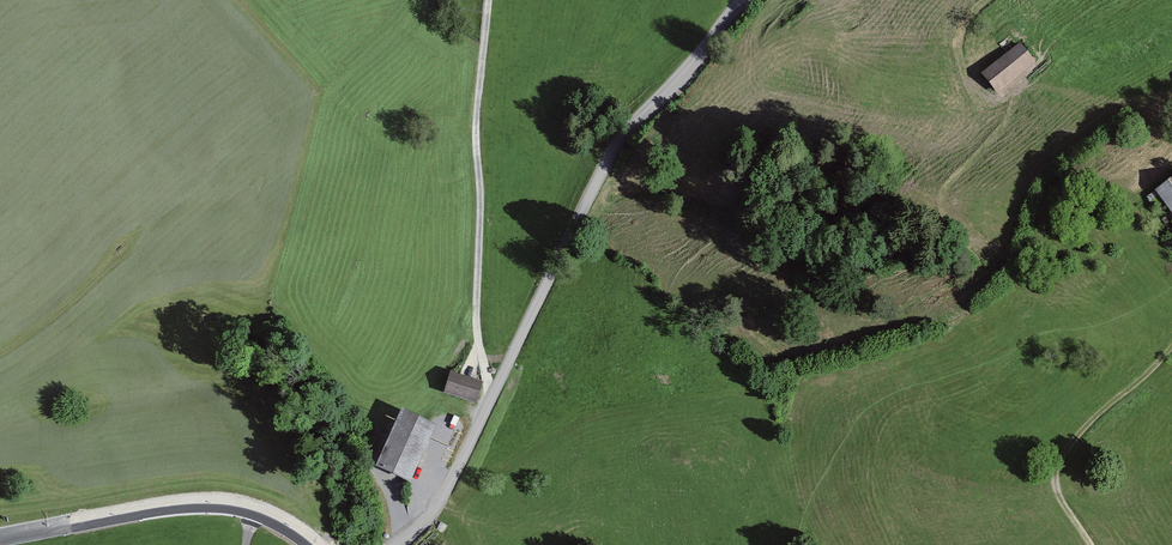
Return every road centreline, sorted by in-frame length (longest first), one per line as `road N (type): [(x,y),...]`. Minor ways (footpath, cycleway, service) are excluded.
road 1 (unclassified): [(738,0),(602,151),(430,511),(396,544)]
road 2 (tertiary): [(0,538),(205,504),(255,510),(314,544)]
road 3 (track): [(1171,352),(1094,416),(1055,477),(1059,501),(1094,544)]

